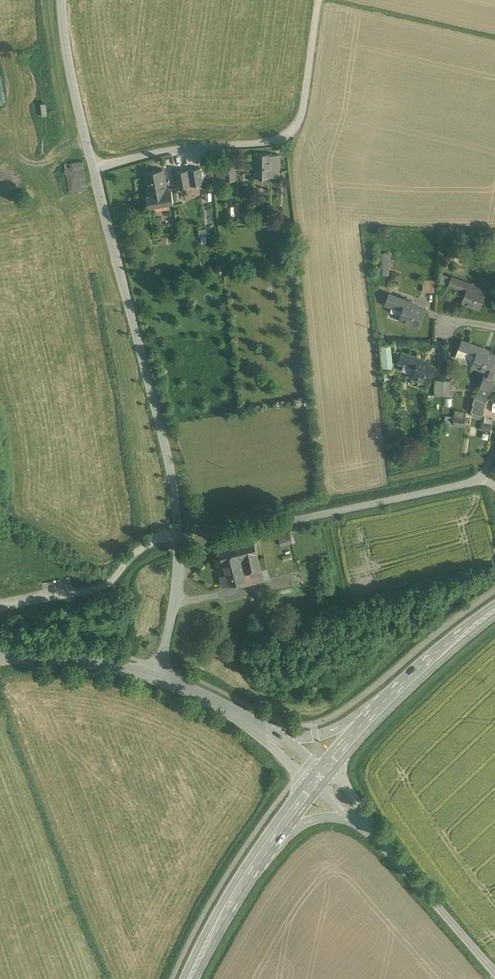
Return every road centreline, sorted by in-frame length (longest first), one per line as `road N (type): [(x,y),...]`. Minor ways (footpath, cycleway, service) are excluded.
road 1 (unclassified): [(179,564),(173,486),(96,169)]
road 2 (unclassified): [(179,564),(221,539),(480,481),(494,446)]
road 3 (unclassified): [(96,169),(165,147),(281,140),(297,126),(318,0)]
road 4 (unclassified): [(494,976),(368,828)]
road 5 (unclassified): [(96,169),(66,47),(64,0)]
road 6 (unclassified): [(0,660),(57,659),(159,678)]
road 7 (secondary): [(190,978),(268,843)]
road 8 (secondary): [(378,711),(494,608)]
road 9 (secondary): [(378,711),(315,735),(259,726)]

